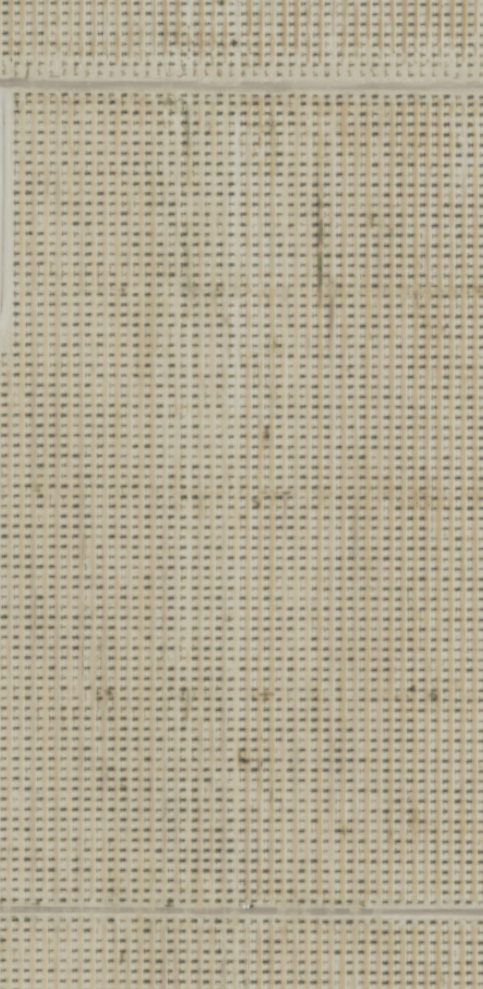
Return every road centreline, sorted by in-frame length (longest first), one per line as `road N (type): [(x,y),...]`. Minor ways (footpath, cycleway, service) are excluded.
road 1 (track): [(0,916),(482,919)]
road 2 (track): [(0,91),(482,92)]

